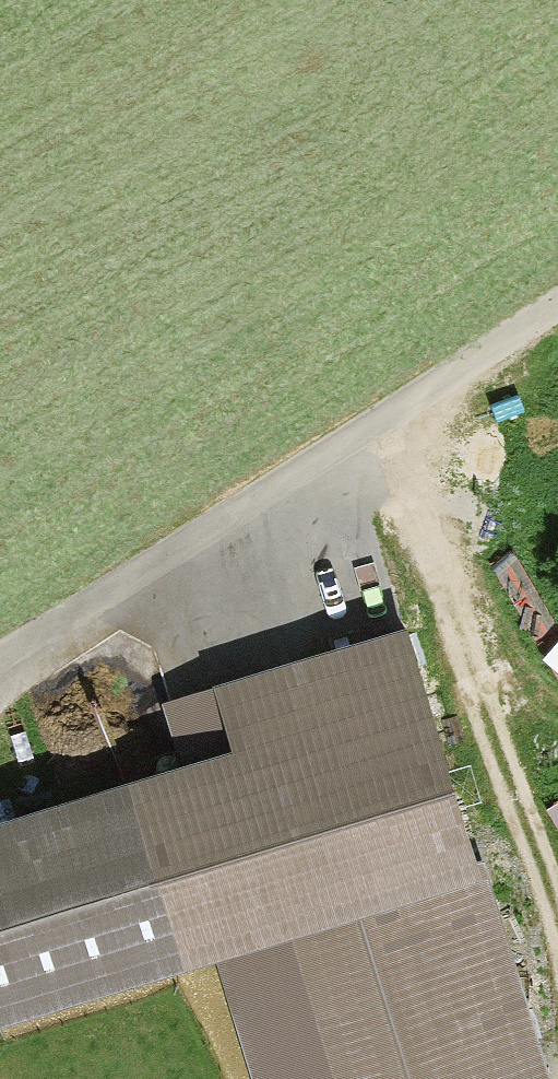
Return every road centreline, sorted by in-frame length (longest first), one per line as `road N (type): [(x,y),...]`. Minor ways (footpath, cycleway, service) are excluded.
road 1 (track): [(557,925),(444,628),(339,451)]
road 2 (residential): [(412,403),(0,669)]
road 3 (track): [(557,308),(412,403)]

